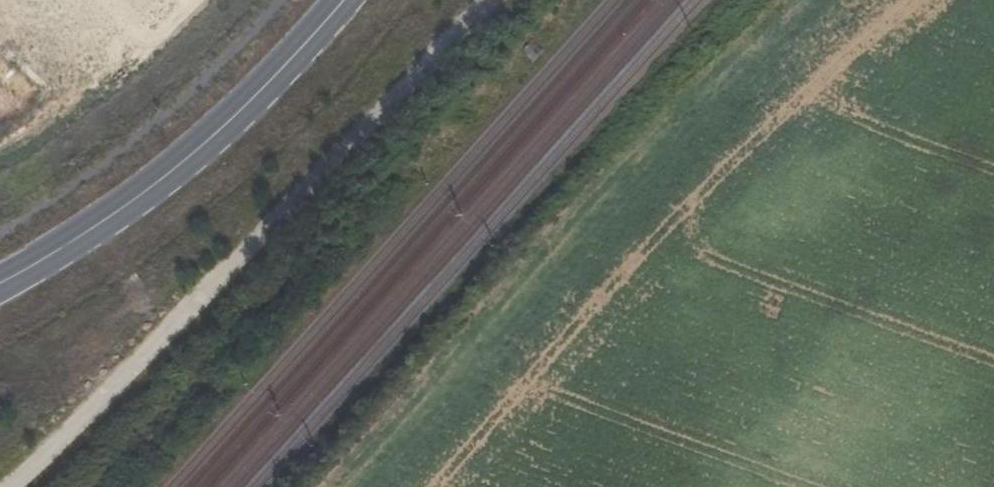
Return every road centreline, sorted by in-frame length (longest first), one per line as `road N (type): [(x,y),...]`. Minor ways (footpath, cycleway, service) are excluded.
road 1 (track): [(8,486),(485,0)]
road 2 (tertiary): [(344,0),(154,188),(0,283)]

